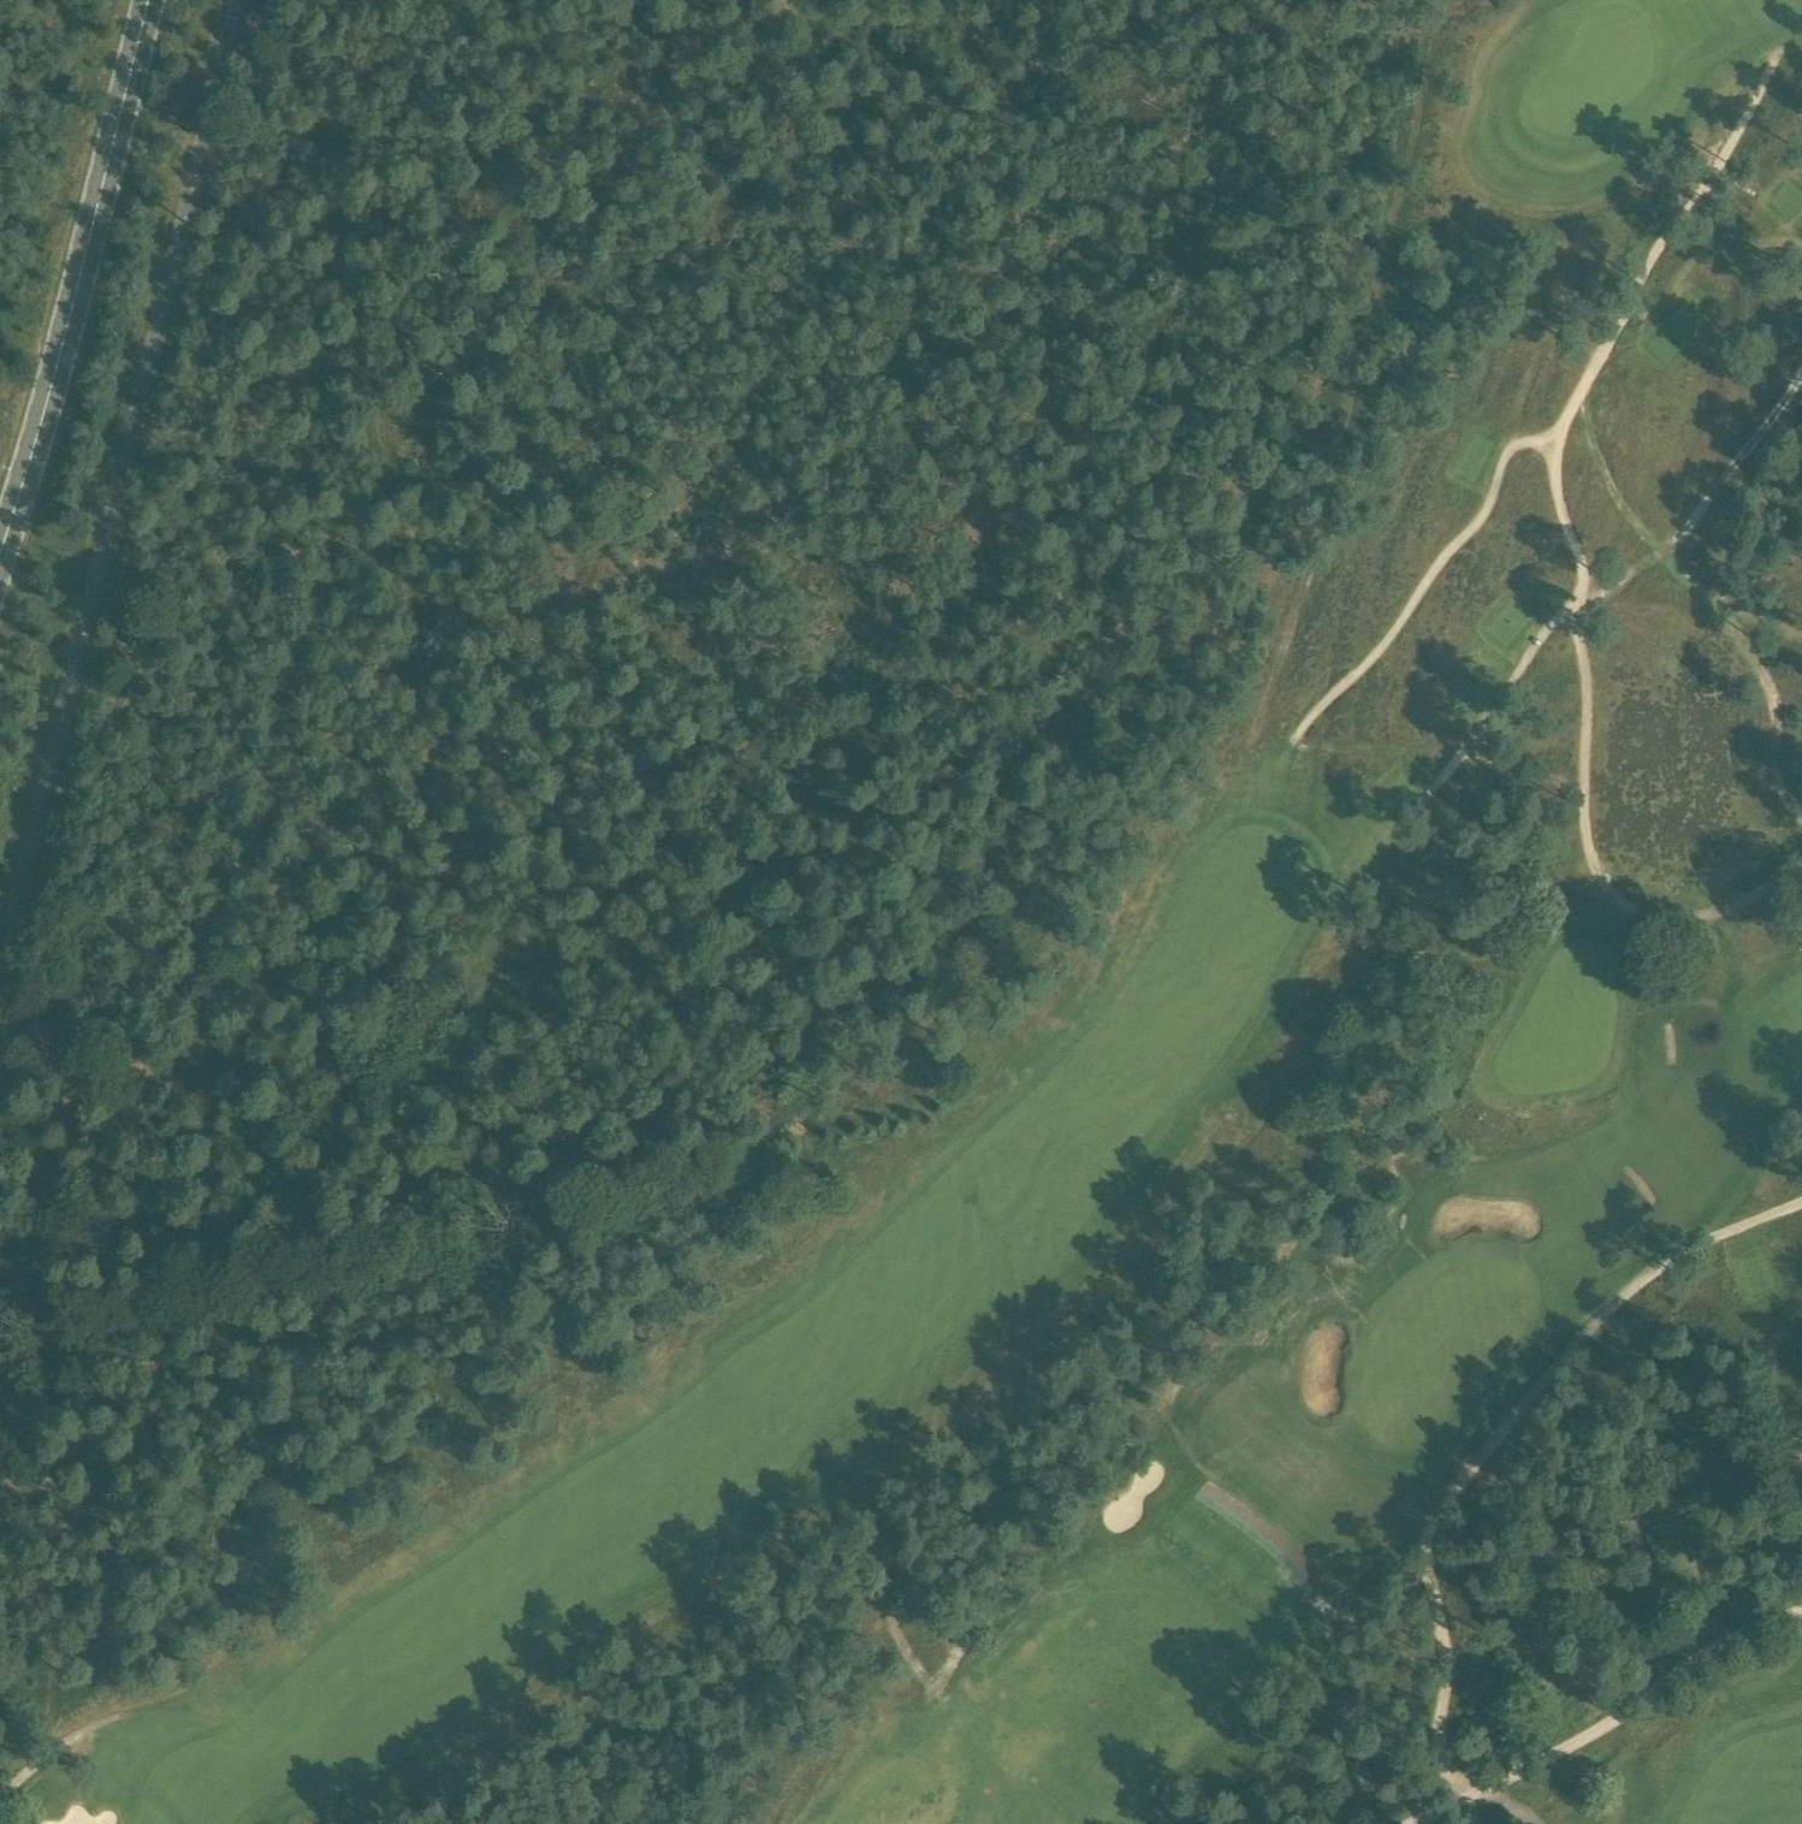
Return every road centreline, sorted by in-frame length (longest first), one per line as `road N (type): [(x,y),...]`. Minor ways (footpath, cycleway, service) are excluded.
road 1 (primary): [(0,554),(148,0)]
road 2 (track): [(1409,1823),(1608,1726),(1736,1636),(1801,1612)]

